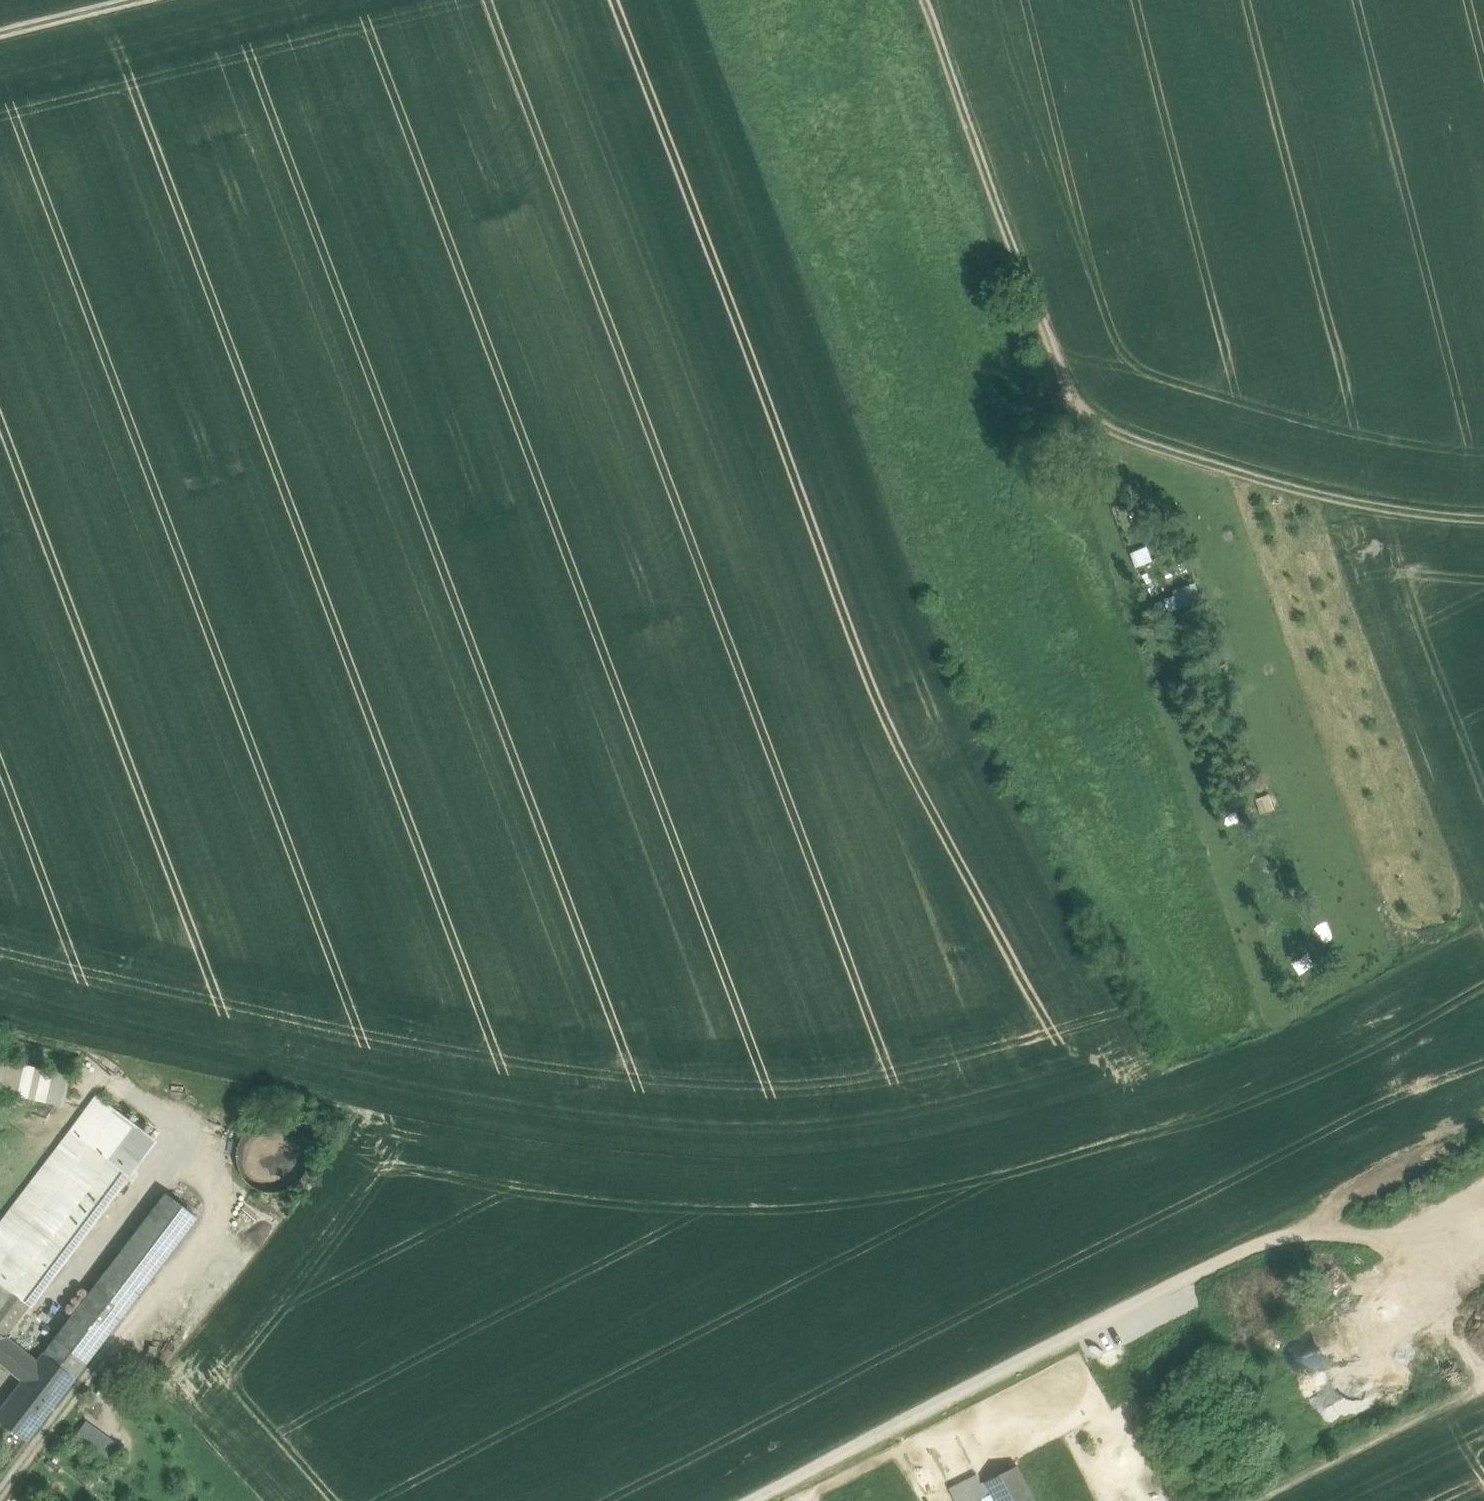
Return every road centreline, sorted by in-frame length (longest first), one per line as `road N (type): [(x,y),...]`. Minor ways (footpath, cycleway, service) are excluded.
road 1 (track): [(925,0),(1061,380),(1082,416),(1171,453),(1333,498),(1483,519)]
road 2 (track): [(0,1494),(223,1197)]
road 3 (track): [(1483,1381),(1252,1500)]

